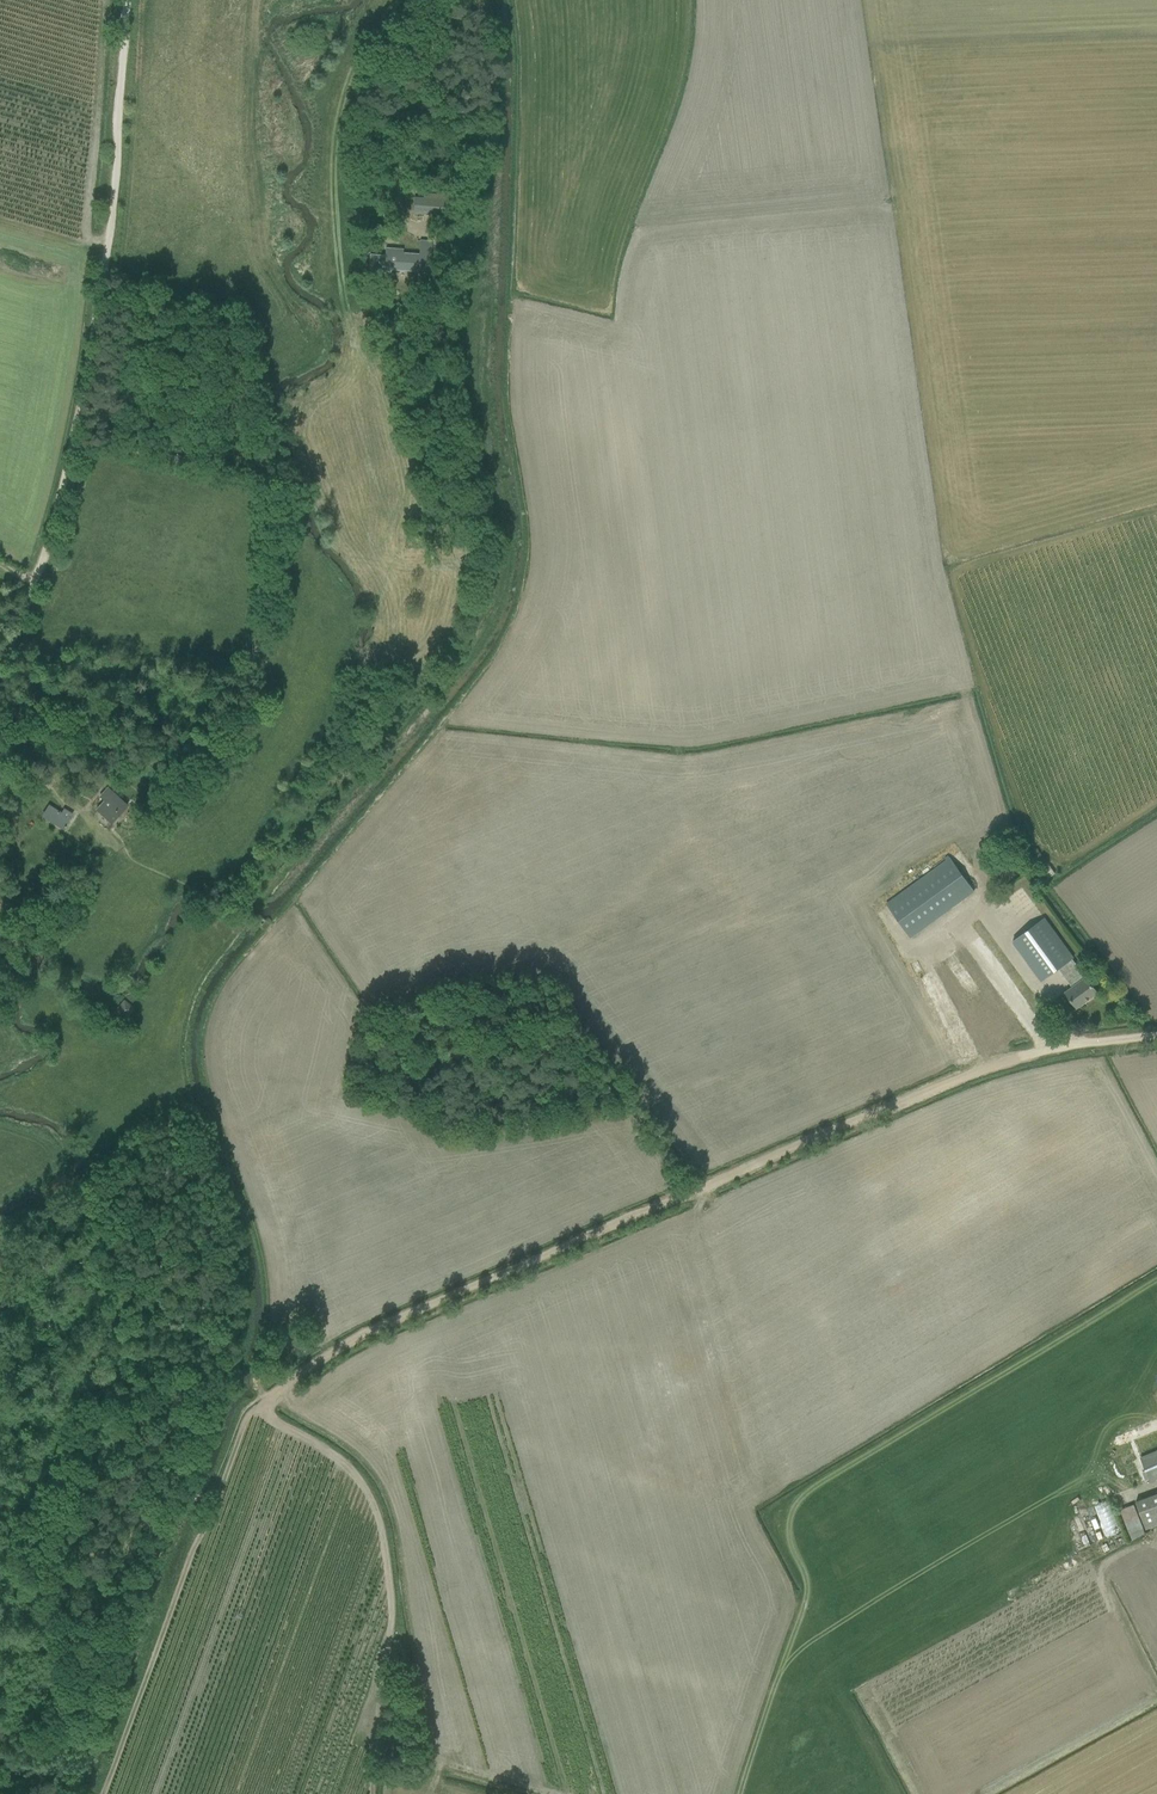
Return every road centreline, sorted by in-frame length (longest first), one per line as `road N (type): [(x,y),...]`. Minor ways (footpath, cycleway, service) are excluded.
road 1 (track): [(249,1412),(372,1331),(1016,1058)]
road 2 (track): [(0,674),(67,517),(118,215),(126,0)]
road 3 (track): [(91,1754),(103,1690),(176,1490),(210,1500),(249,1412)]

